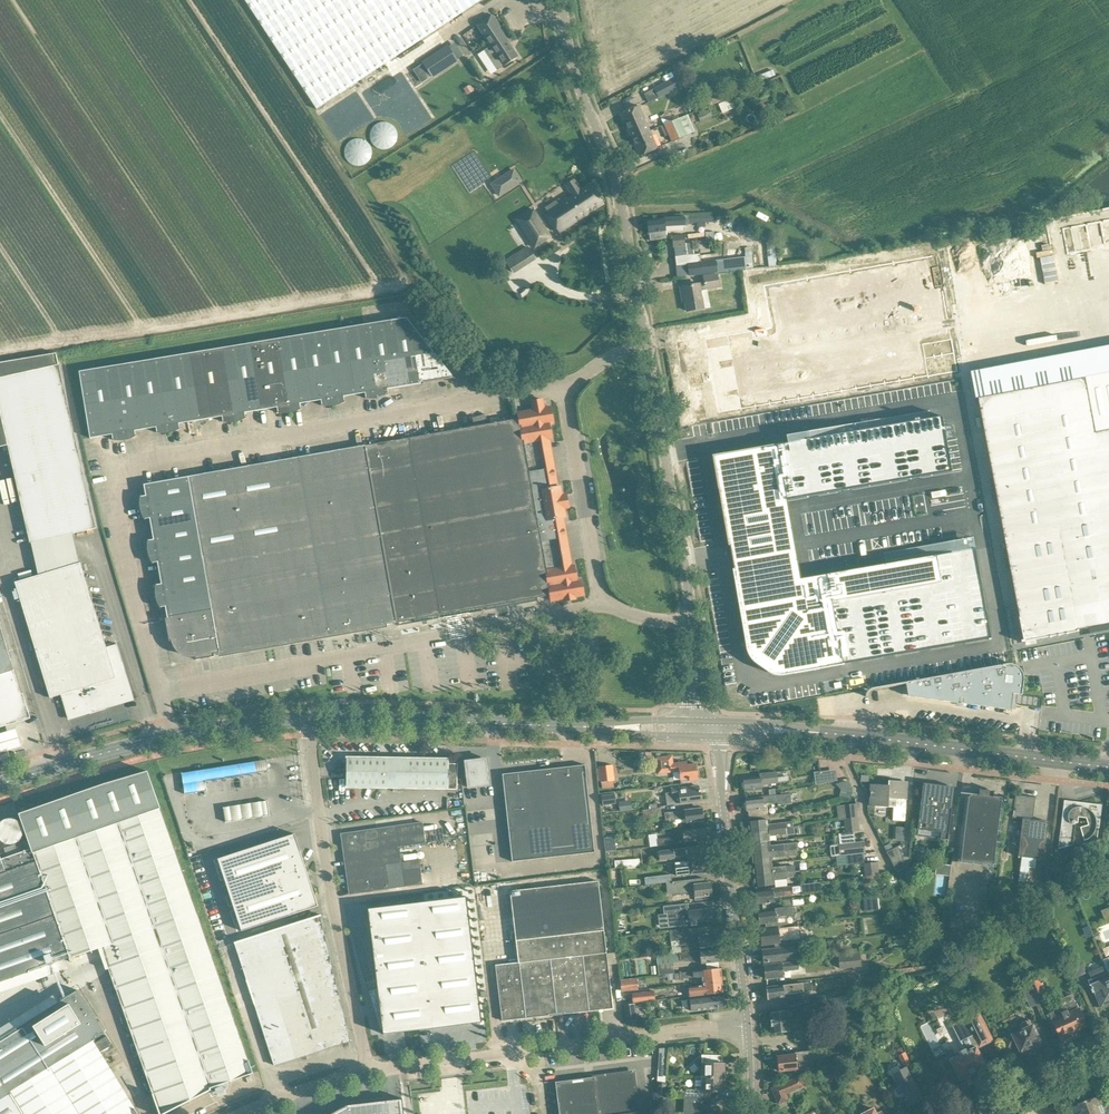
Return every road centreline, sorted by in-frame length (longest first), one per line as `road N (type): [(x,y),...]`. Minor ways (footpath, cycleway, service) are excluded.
road 1 (unclassified): [(570,390),(111,473),(161,689)]
road 2 (unclassified): [(161,689),(607,608)]
road 3 (unclassified): [(369,1072),(749,1025)]
road 4 (tertiary): [(646,346),(614,171),(579,87),(561,0)]
road 5 (unclassified): [(369,1072),(332,906),(309,722)]
road 6 (secondary): [(796,731),(1108,767)]
road 7 (secondary): [(610,727),(309,722)]
road 8 (tertiary): [(720,737),(749,1025)]
road 9 (tertiary): [(690,622),(646,346)]
road 10 (unclassified): [(570,390),(565,408),(596,590),(607,608)]
road 11 (secondary): [(172,736),(0,784)]
road 12 (residential): [(976,1113),(1108,1054)]
road 13 (secondary): [(309,722),(172,736)]
road 14 (unclassified): [(241,1113),(369,1072)]

